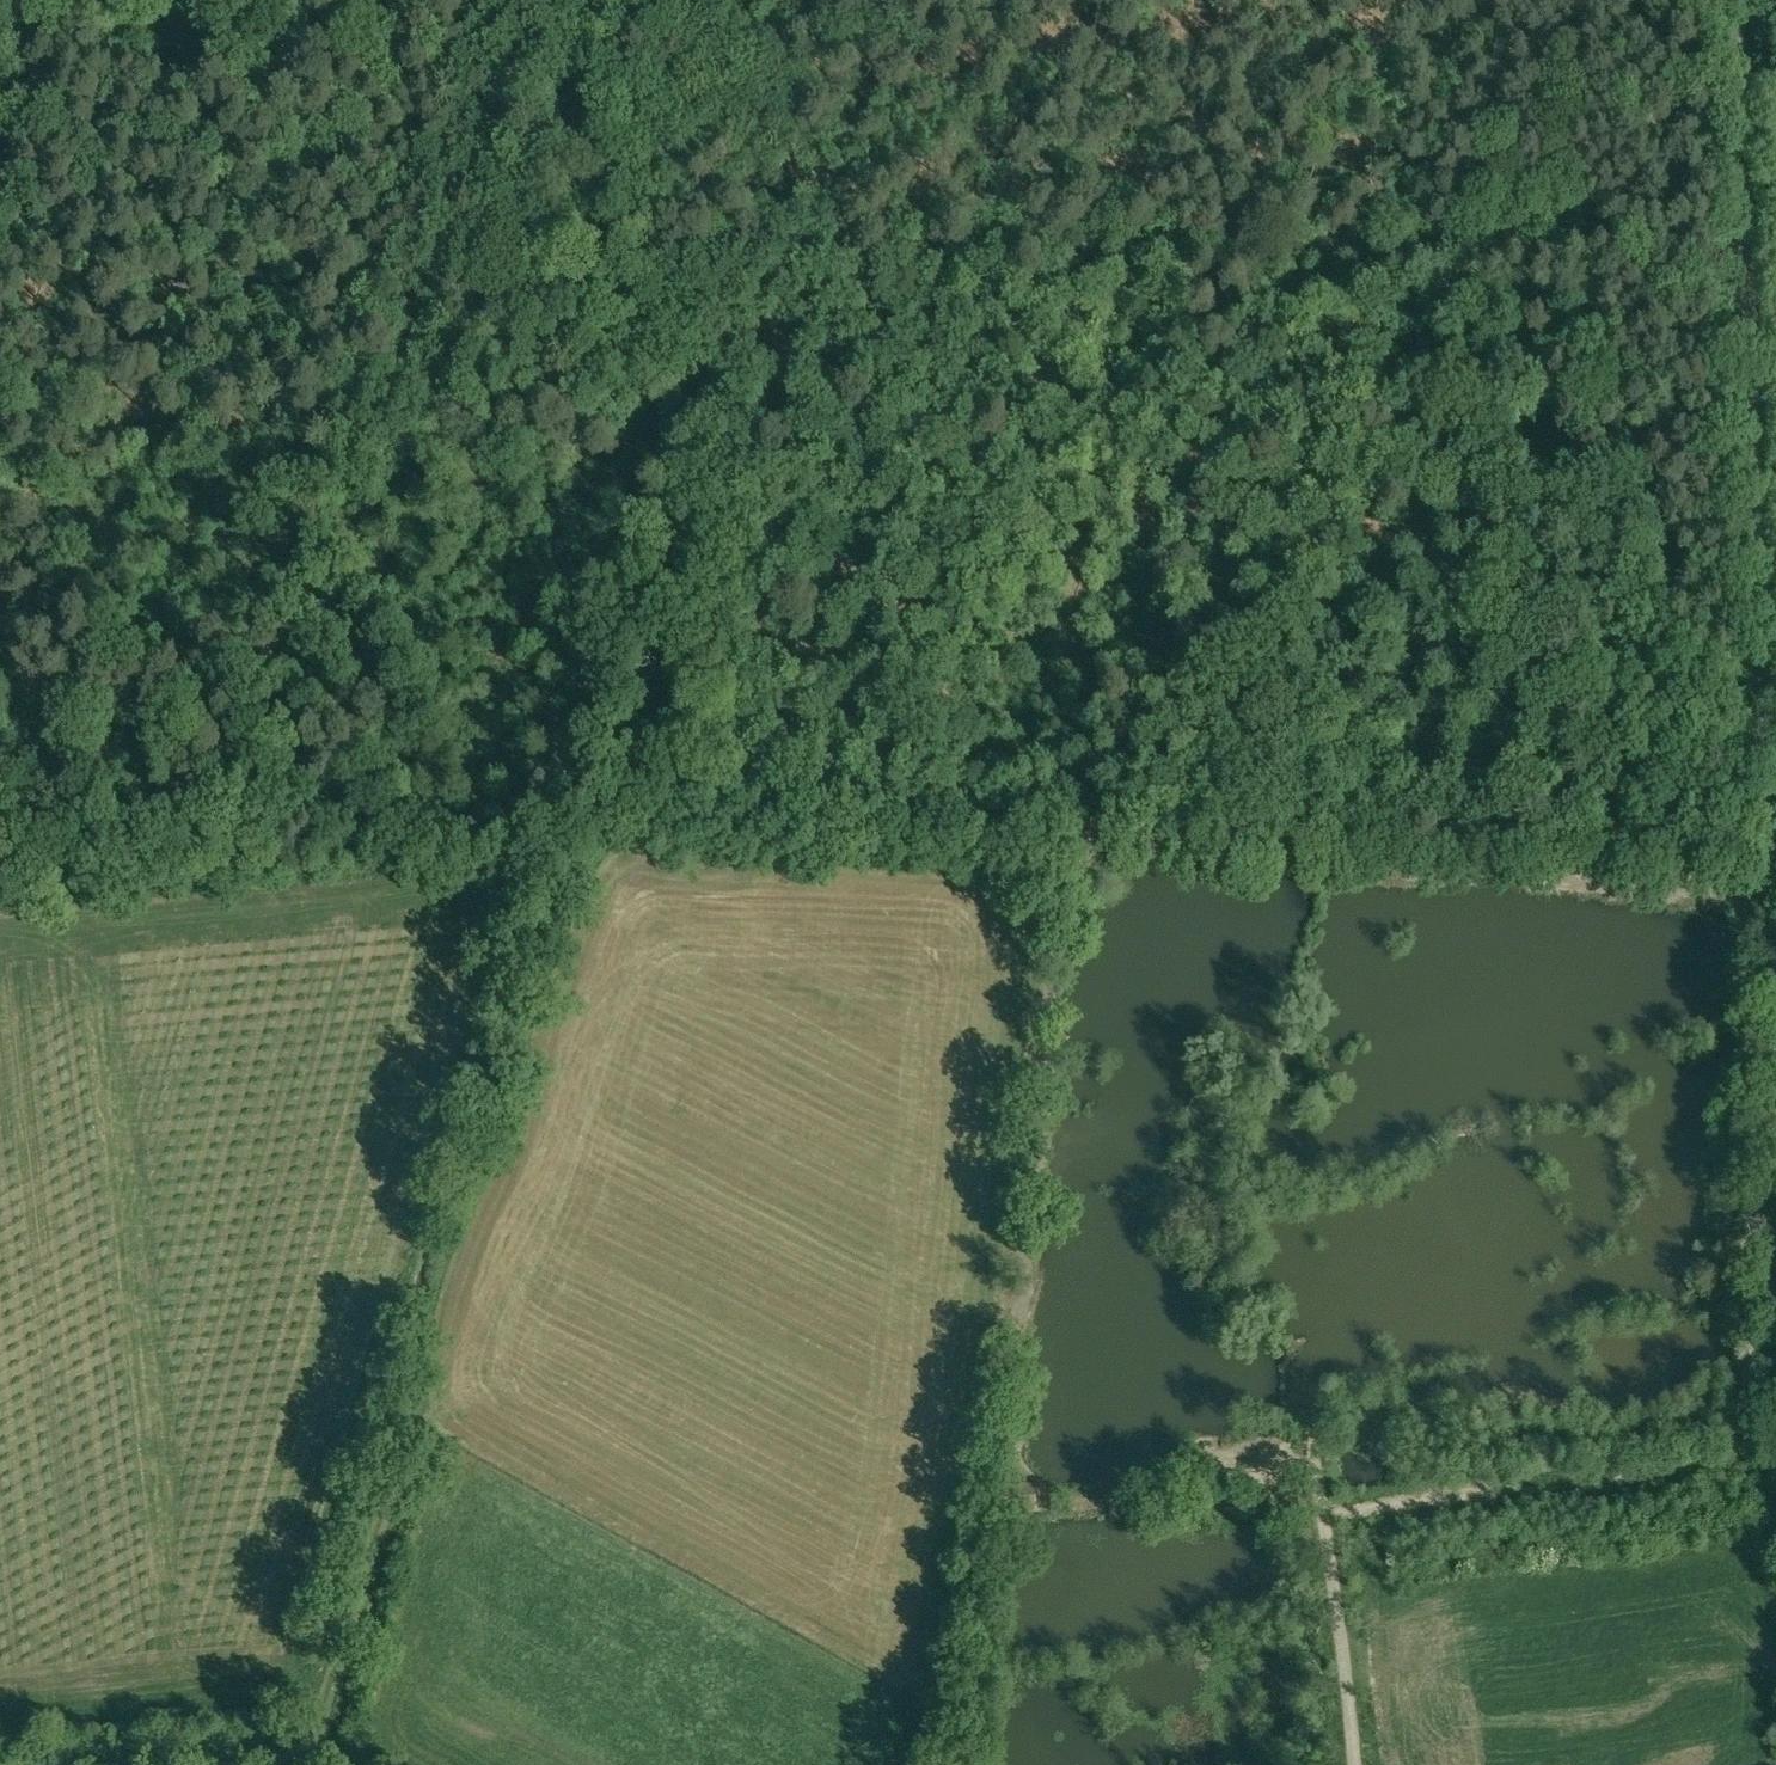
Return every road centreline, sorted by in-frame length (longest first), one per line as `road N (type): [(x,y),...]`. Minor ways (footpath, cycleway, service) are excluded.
road 1 (unclassified): [(1746,0),(1775,704)]
road 2 (track): [(171,1764),(295,1754),(316,1728),(417,1413)]

